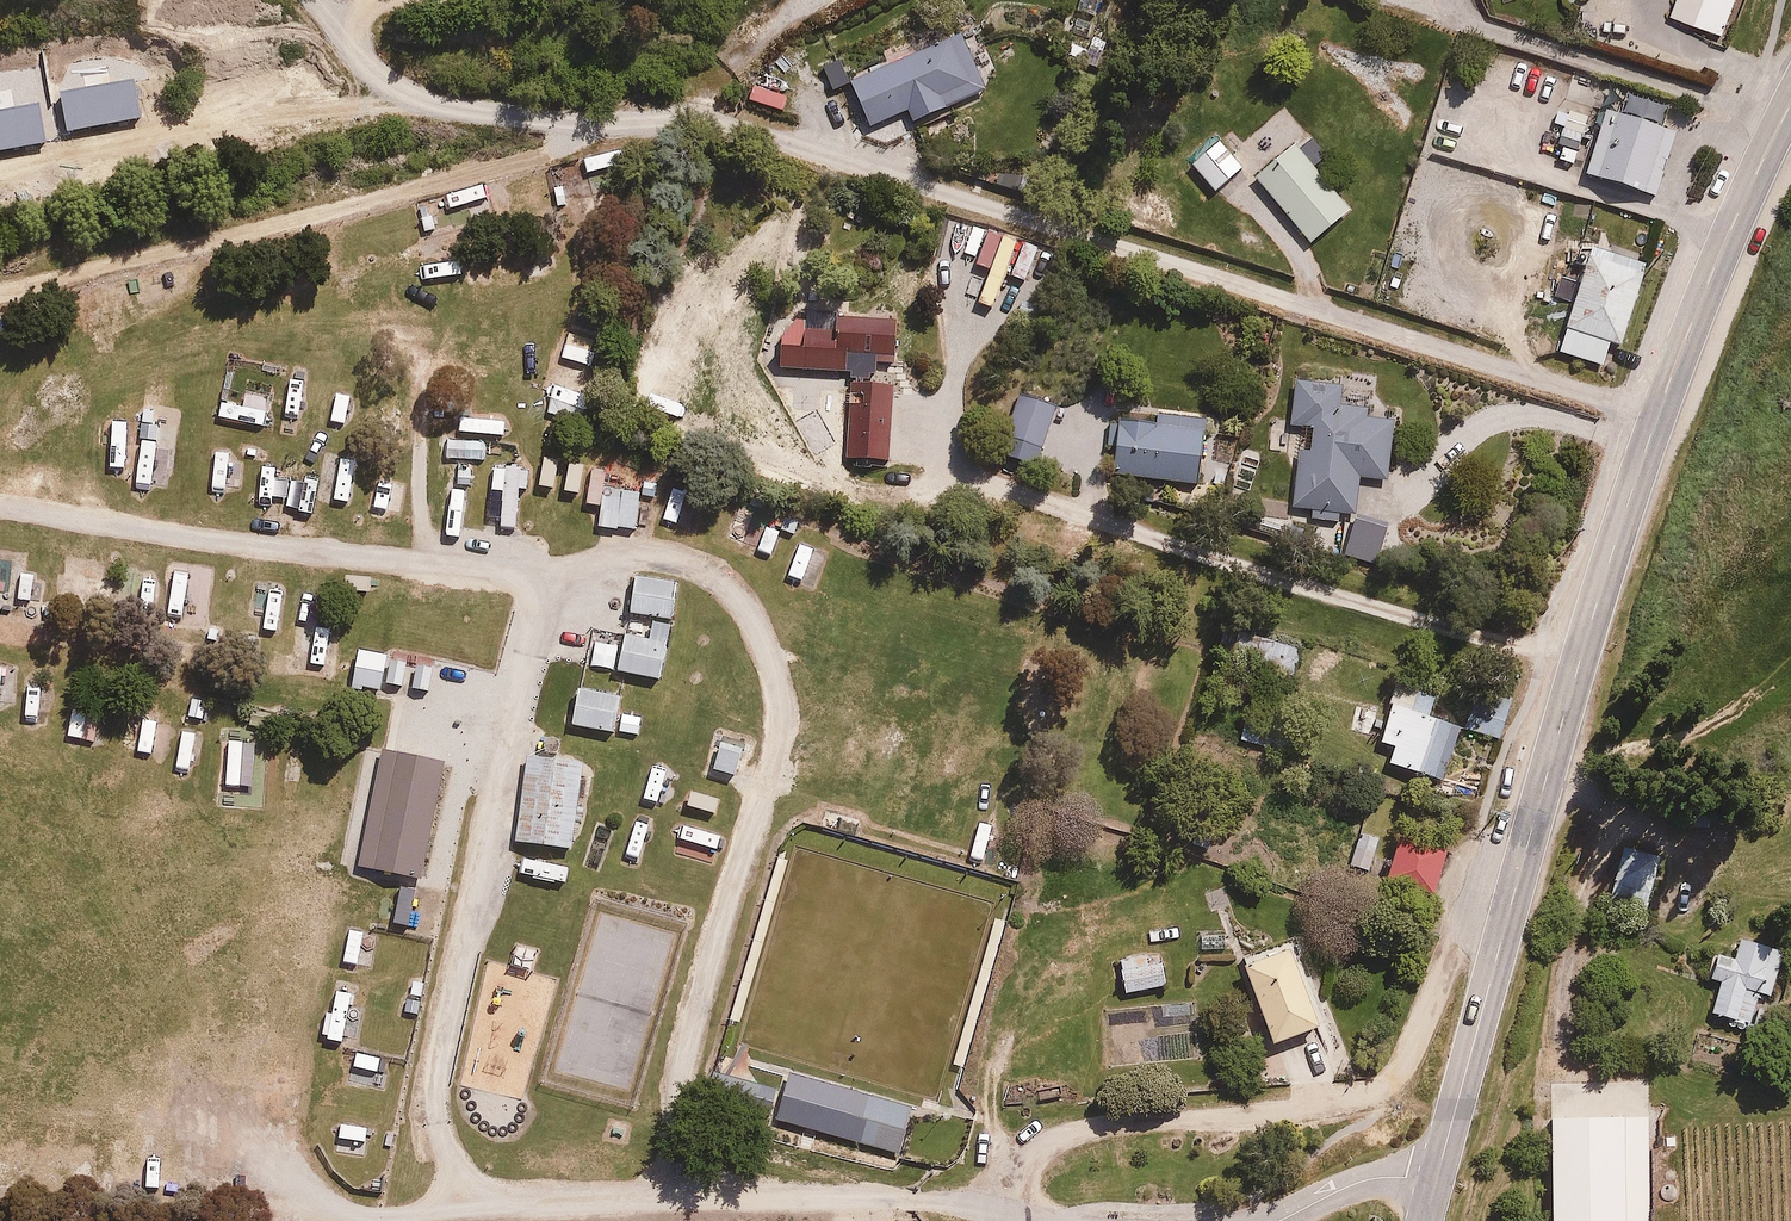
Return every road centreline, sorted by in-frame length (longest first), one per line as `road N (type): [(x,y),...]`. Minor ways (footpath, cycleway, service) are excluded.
road 1 (tertiary): [(1434,1187),(1656,419),(1711,275),(1790,104)]
road 2 (residential): [(1434,1187),(1406,1178),(1359,1182),(1278,1220)]

